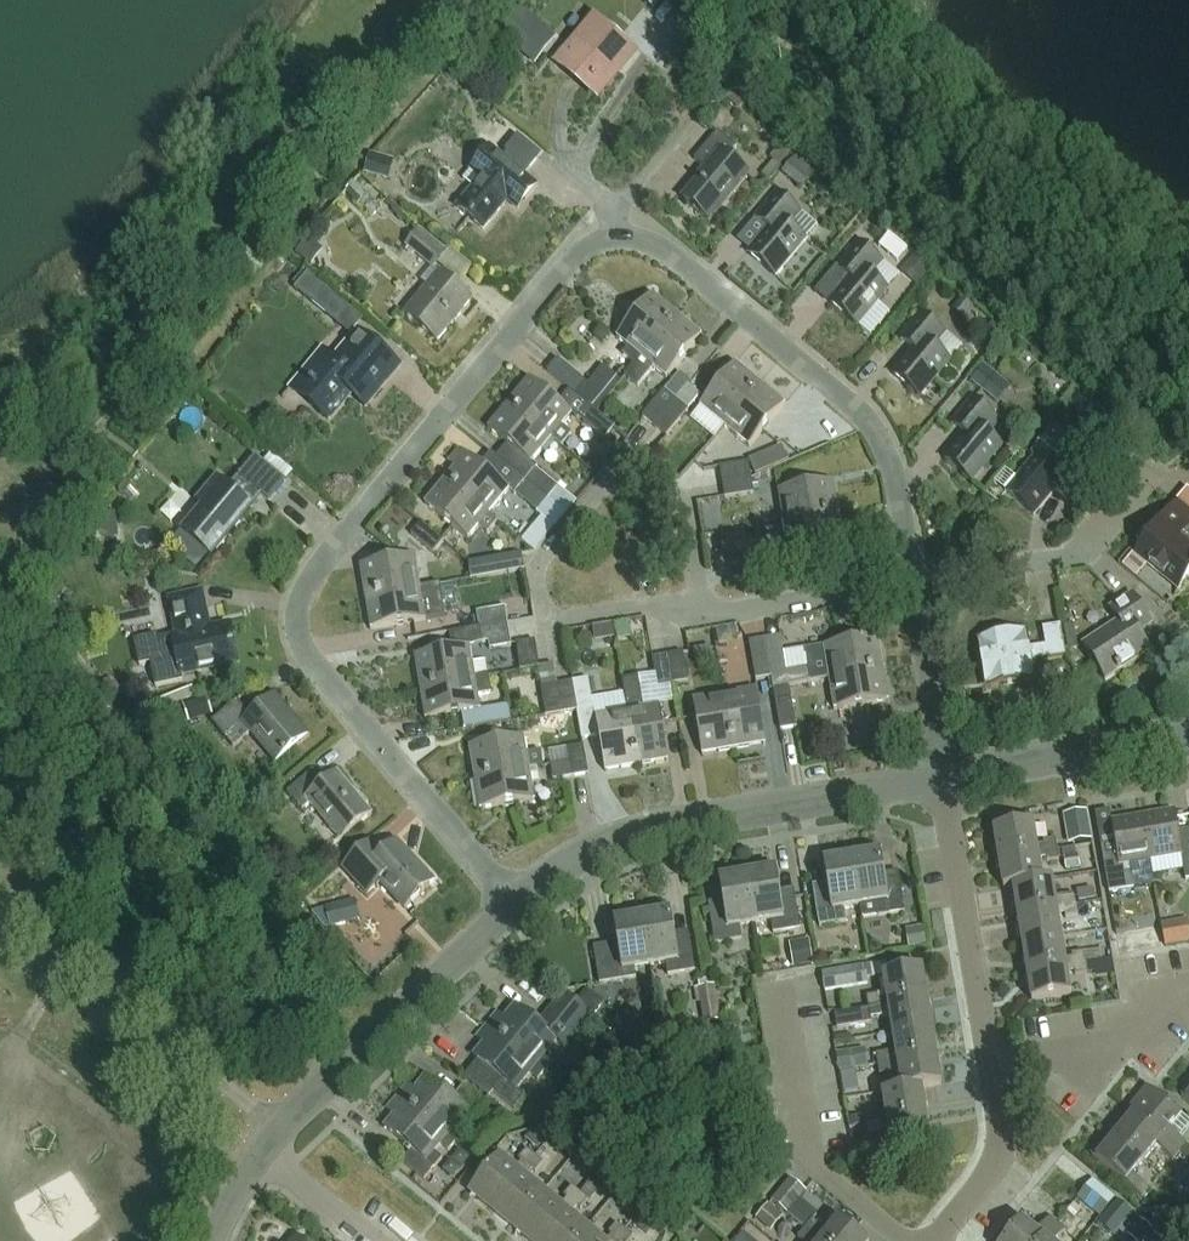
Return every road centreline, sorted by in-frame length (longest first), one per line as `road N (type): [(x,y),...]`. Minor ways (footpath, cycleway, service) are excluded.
road 1 (residential): [(914,582),(900,483),(870,420),(670,249),(617,233),(575,259),(308,578),(296,628),(329,685),(519,907)]
road 2 (residential): [(706,618),(688,507),(626,462),(537,571),(548,625),(654,608)]
road 3 (unclassified): [(943,780),(614,840),(568,865),(519,907)]
road 4 (unclassified): [(278,1128),(0,902)]
road 5 (unclassified): [(519,907),(278,1128)]
road 6 (residential): [(998,1067),(943,780)]
road 7 (residential): [(914,582),(1083,553),(1150,467)]
road 8 (unclassified): [(1188,739),(943,780)]
road 9 (residential): [(998,1067),(1125,1045),(1153,1003),(1188,994)]
road 10 (residential): [(706,618),(914,582)]
road 11 (residential): [(943,780),(914,582)]
road 12 (residential): [(939,1240),(992,1174),(998,1067)]
road 13 (residential): [(262,1150),(370,1240)]

